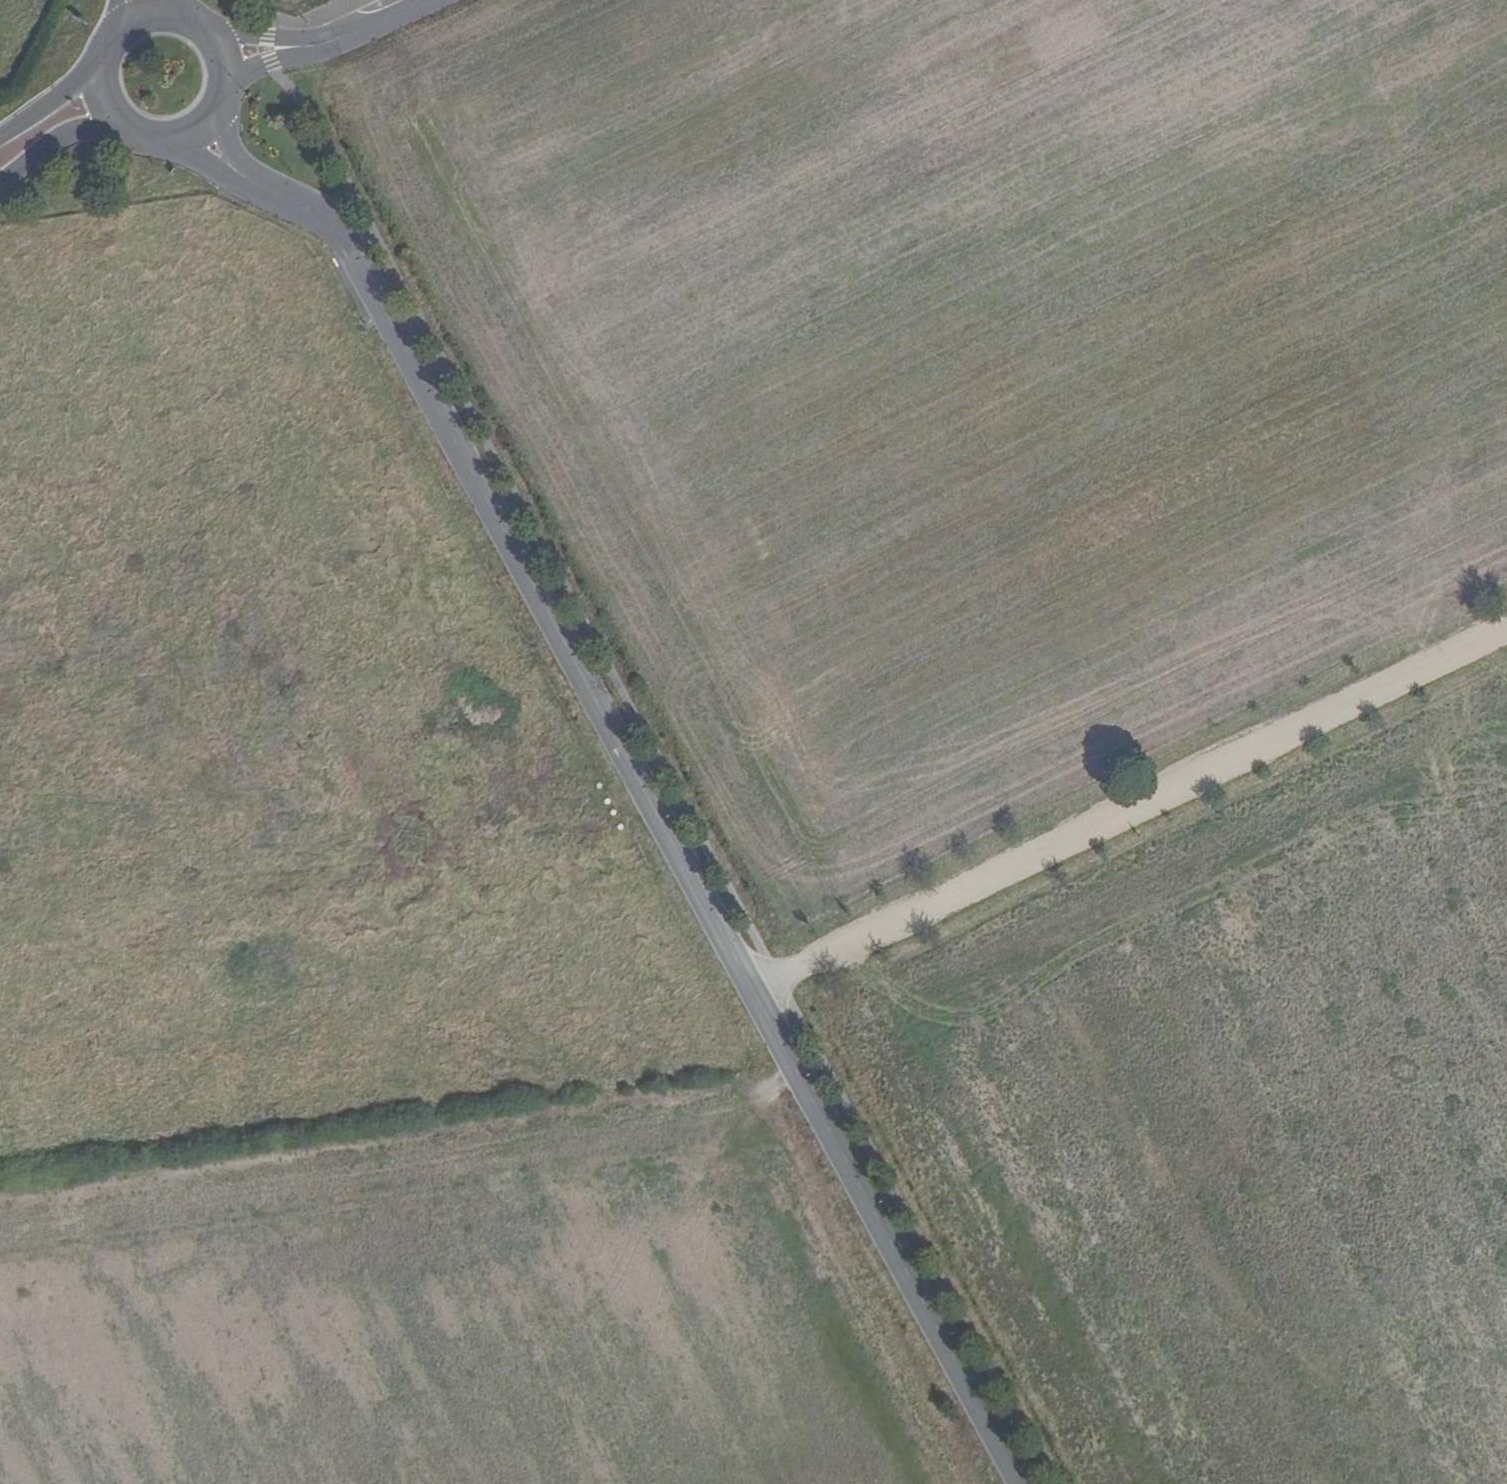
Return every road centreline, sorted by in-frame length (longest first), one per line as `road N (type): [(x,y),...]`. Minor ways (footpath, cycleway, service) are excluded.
road 1 (secondary): [(753,989),(340,235),(240,180),(195,131)]
road 2 (unclassified): [(753,989),(1506,635)]
road 3 (secondary): [(1021,1483),(753,989)]
road 4 (tertiary): [(437,0),(335,43),(297,51),(221,48)]

